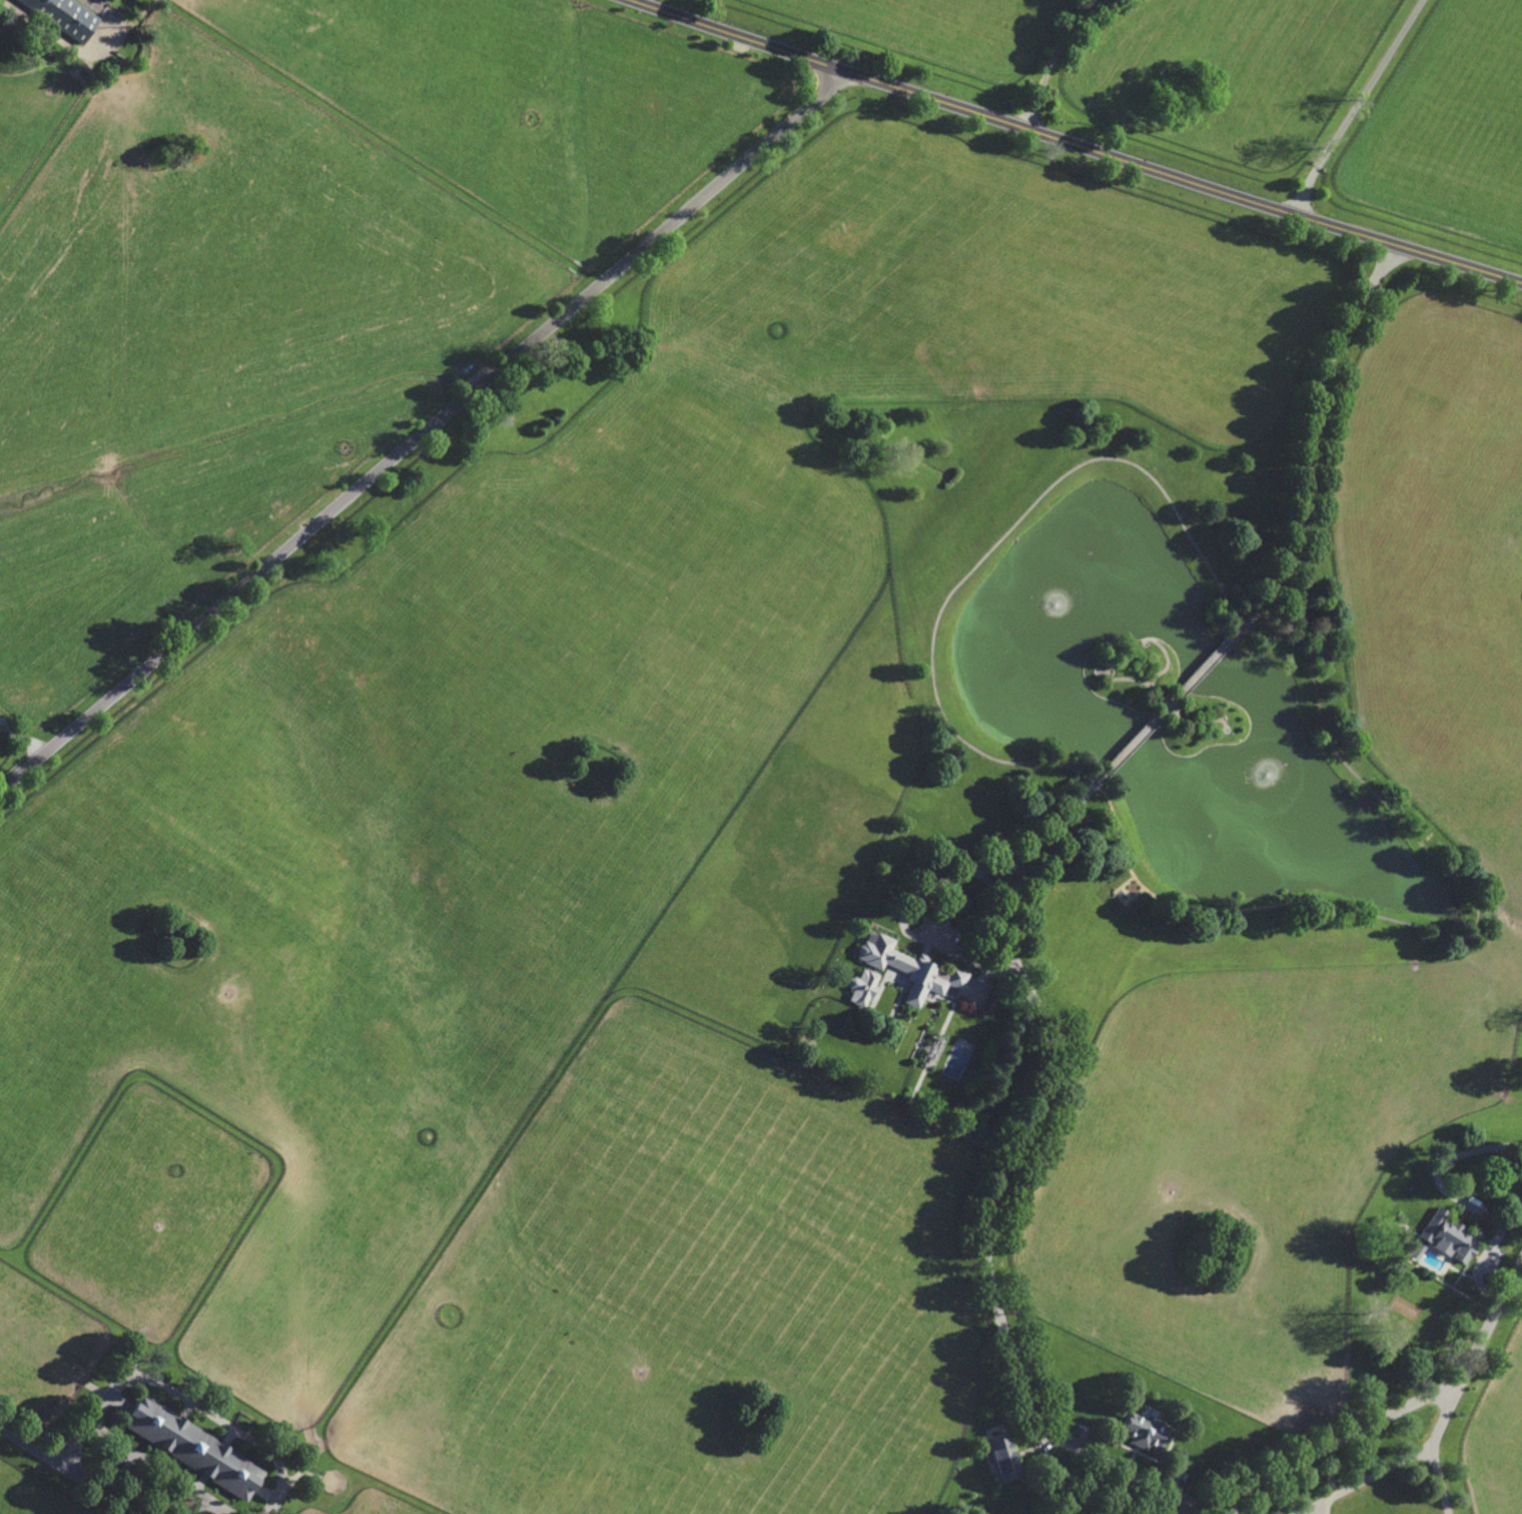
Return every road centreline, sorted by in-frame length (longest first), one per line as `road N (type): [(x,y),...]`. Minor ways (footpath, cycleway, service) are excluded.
road 1 (tertiary): [(0,791),(850,71)]
road 2 (secondary): [(1521,284),(636,0)]

